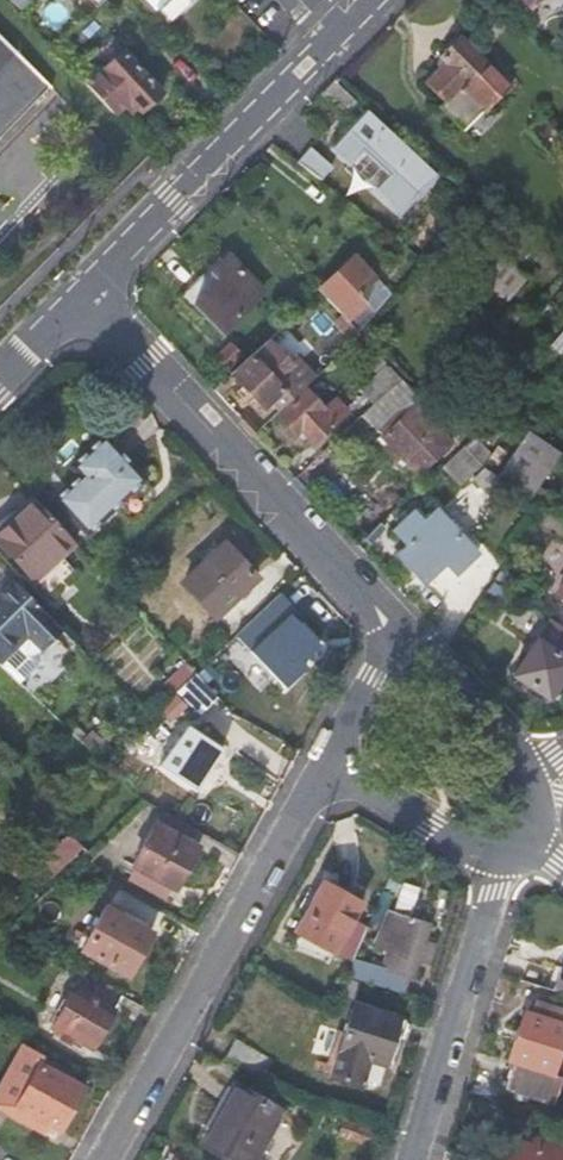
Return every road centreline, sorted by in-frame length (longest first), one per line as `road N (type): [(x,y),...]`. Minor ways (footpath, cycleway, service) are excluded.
road 1 (residential): [(85,290),(400,633)]
road 2 (residential): [(102,1159),(324,769)]
road 3 (secondary): [(336,35),(85,290)]
road 4 (residential): [(413,1159),(498,892),(501,857)]
road 5 (residential): [(324,769),(501,857)]
road 6 (residential): [(400,633),(530,772)]
road 7 (residential): [(324,769),(400,633)]
road 8 (secondary): [(85,290),(0,377)]

